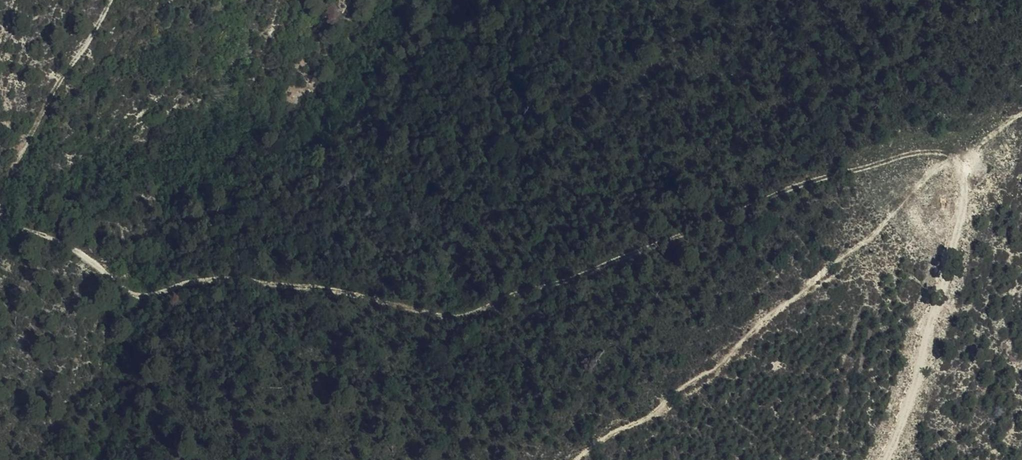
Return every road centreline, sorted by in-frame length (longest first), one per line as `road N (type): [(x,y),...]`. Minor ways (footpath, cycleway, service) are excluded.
road 1 (track): [(955,159),(907,157),(805,184),(456,319),(374,298),(219,279),(155,295),(130,291),(77,252),(11,223),(0,190)]
road 2 (track): [(887,459),(956,242),(965,196),(955,159)]
road 3 (track): [(0,187),(109,0)]

